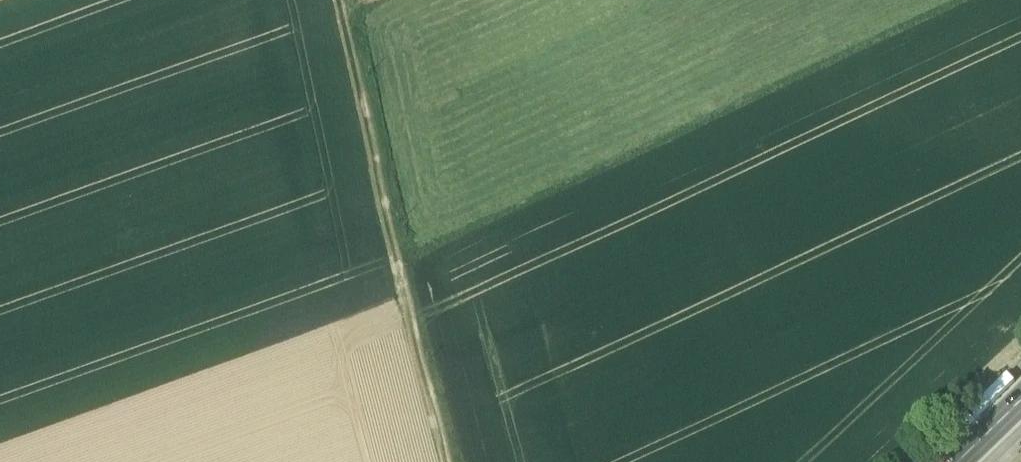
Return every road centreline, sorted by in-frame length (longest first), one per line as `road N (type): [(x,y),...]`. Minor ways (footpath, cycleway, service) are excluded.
road 1 (track): [(339,0),(448,461)]

